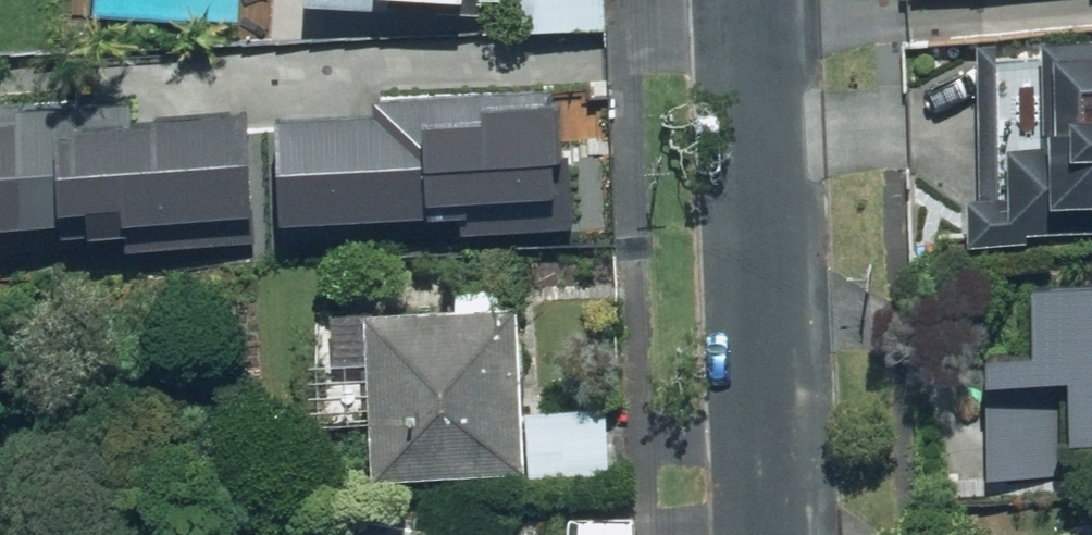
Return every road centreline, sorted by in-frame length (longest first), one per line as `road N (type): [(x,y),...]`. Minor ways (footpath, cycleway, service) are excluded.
road 1 (residential): [(790,534),(773,0)]

